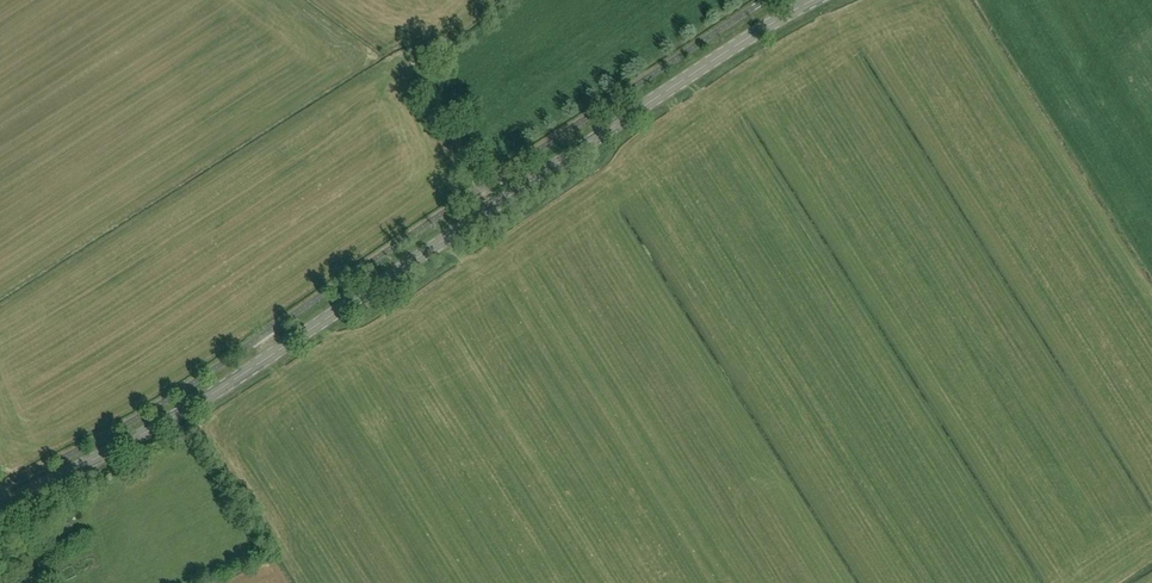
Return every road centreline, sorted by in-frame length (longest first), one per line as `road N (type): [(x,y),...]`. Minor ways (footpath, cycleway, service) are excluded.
road 1 (tertiary): [(0,507),(206,398),(812,0)]

